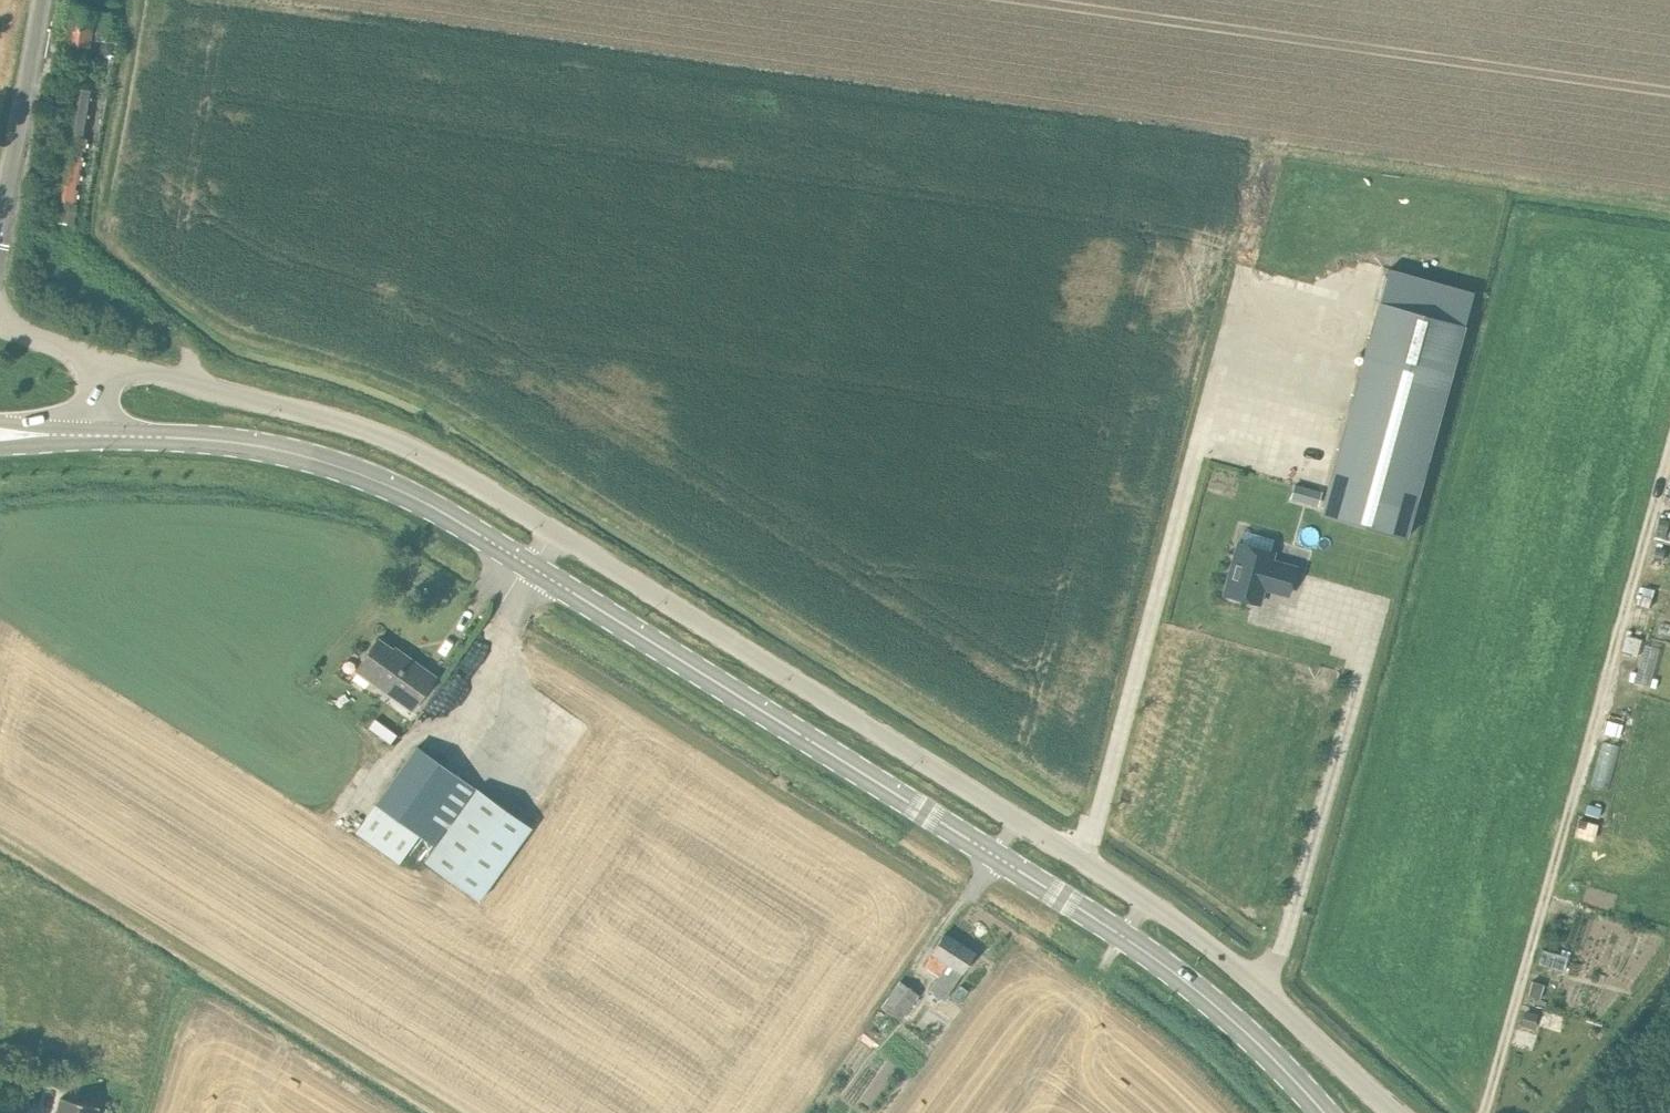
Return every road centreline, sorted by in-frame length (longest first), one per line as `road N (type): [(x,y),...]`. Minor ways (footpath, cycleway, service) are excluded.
road 1 (unclassified): [(106,360),(355,427),(471,479),(1177,922),(1395,1112)]
road 2 (secondary): [(96,438),(276,449),(366,476),(446,514),(1165,966),(1325,1112)]
road 3 (track): [(1481,1112),(1669,461)]
road 4 (track): [(1086,863),(1194,457),(1364,275)]
road 5 (unclassified): [(0,227),(42,0)]

